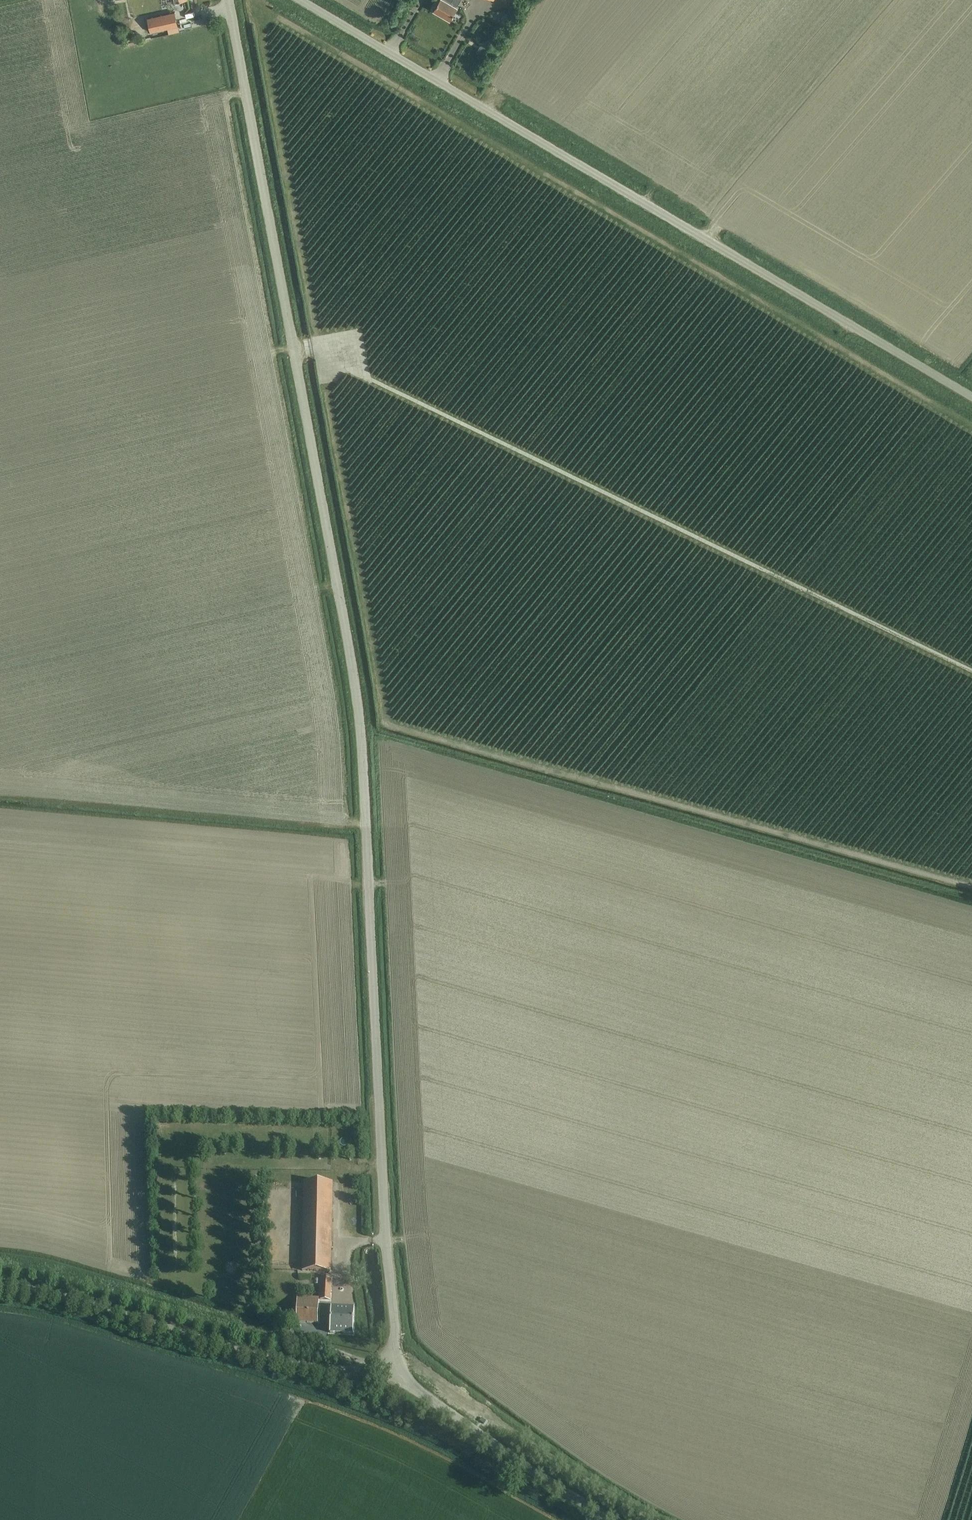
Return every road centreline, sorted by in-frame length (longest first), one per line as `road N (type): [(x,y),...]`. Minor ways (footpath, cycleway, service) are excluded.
road 1 (tertiary): [(395,1340),(360,719),(229,0)]
road 2 (unclassified): [(971,399),(299,0)]
road 3 (unclassified): [(0,1285),(282,1361),(359,1369)]
road 4 (tertiary): [(615,1519),(557,1489),(407,1383)]

